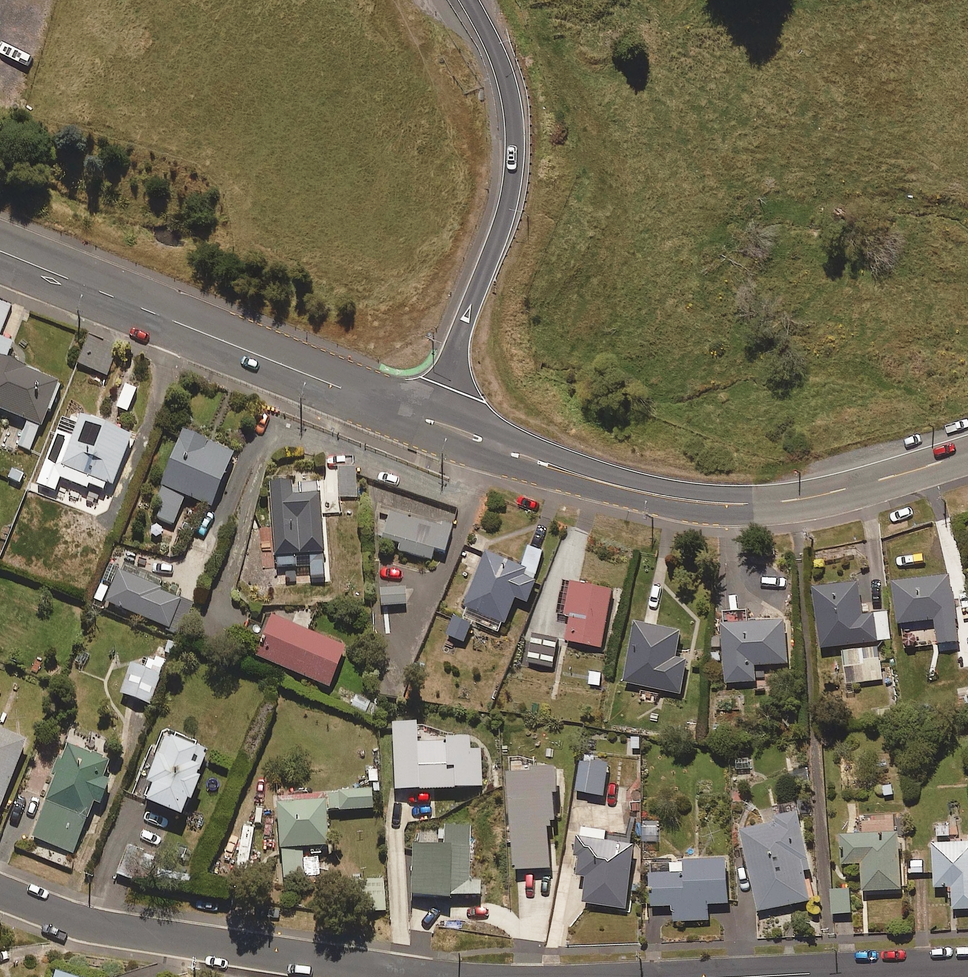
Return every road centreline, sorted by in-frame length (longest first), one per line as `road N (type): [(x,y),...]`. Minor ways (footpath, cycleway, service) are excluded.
road 1 (secondary): [(967,453),(795,500),(706,503),(543,464),(428,420)]
road 2 (secondary): [(428,420),(0,249)]
road 3 (motorway): [(471,0),(498,49),(519,137),(510,208),(428,420)]
road 4 (residential): [(0,892),(96,926),(433,976)]
road 5 (residential): [(762,976),(967,968)]

